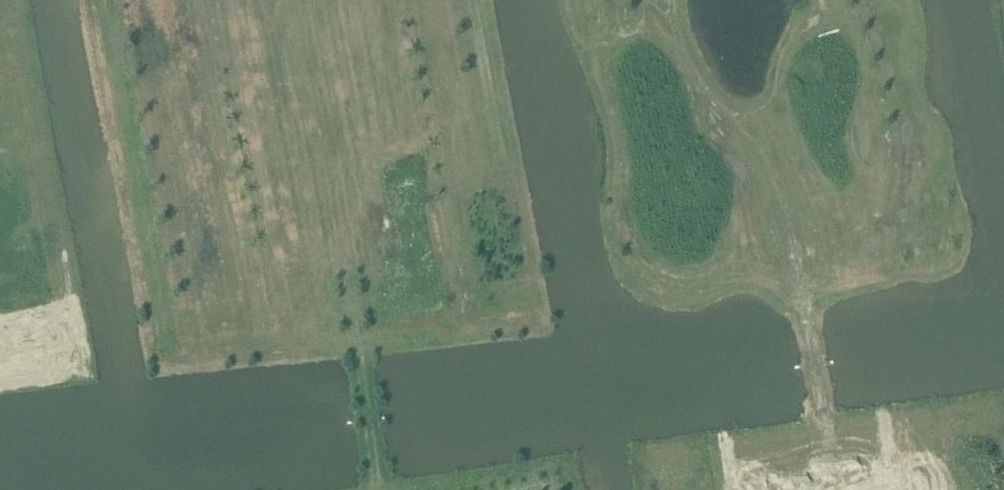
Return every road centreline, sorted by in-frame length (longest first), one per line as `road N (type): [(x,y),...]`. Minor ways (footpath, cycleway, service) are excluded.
road 1 (track): [(249,0),(273,136)]

